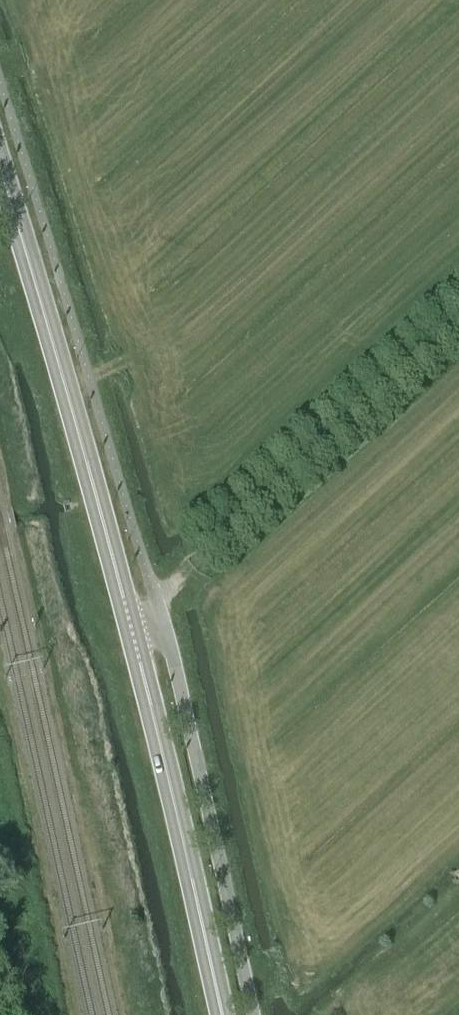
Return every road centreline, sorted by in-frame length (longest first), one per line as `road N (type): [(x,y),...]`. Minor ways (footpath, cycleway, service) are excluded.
road 1 (tertiary): [(130,614),(0,184)]
road 2 (unclassified): [(254,1014),(155,600)]
road 3 (tertiary): [(219,1014),(130,614)]
road 4 (track): [(458,329),(155,600)]

